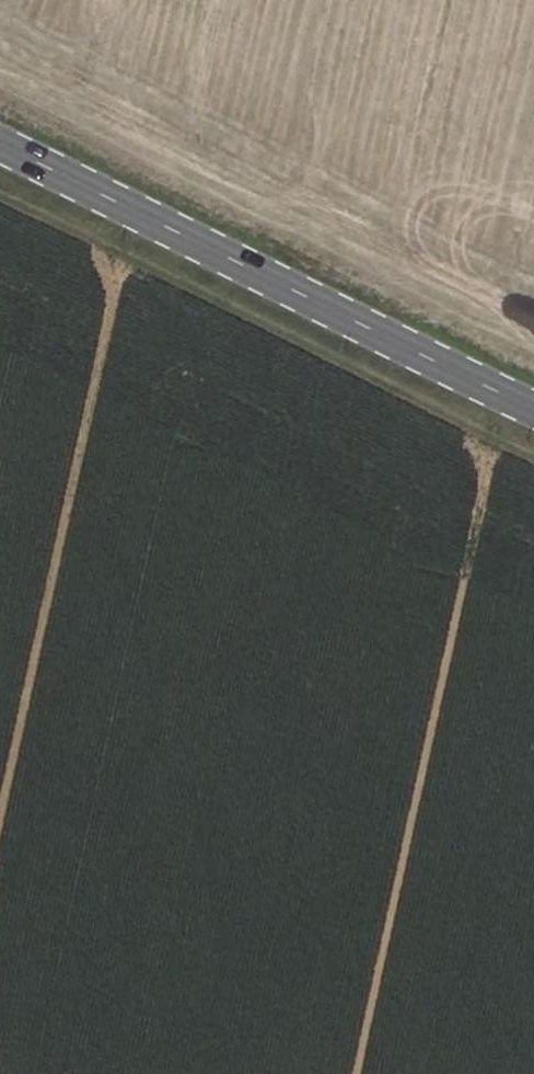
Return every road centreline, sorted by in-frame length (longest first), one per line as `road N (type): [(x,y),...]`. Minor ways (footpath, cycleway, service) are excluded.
road 1 (secondary): [(533,415),(0,156)]

